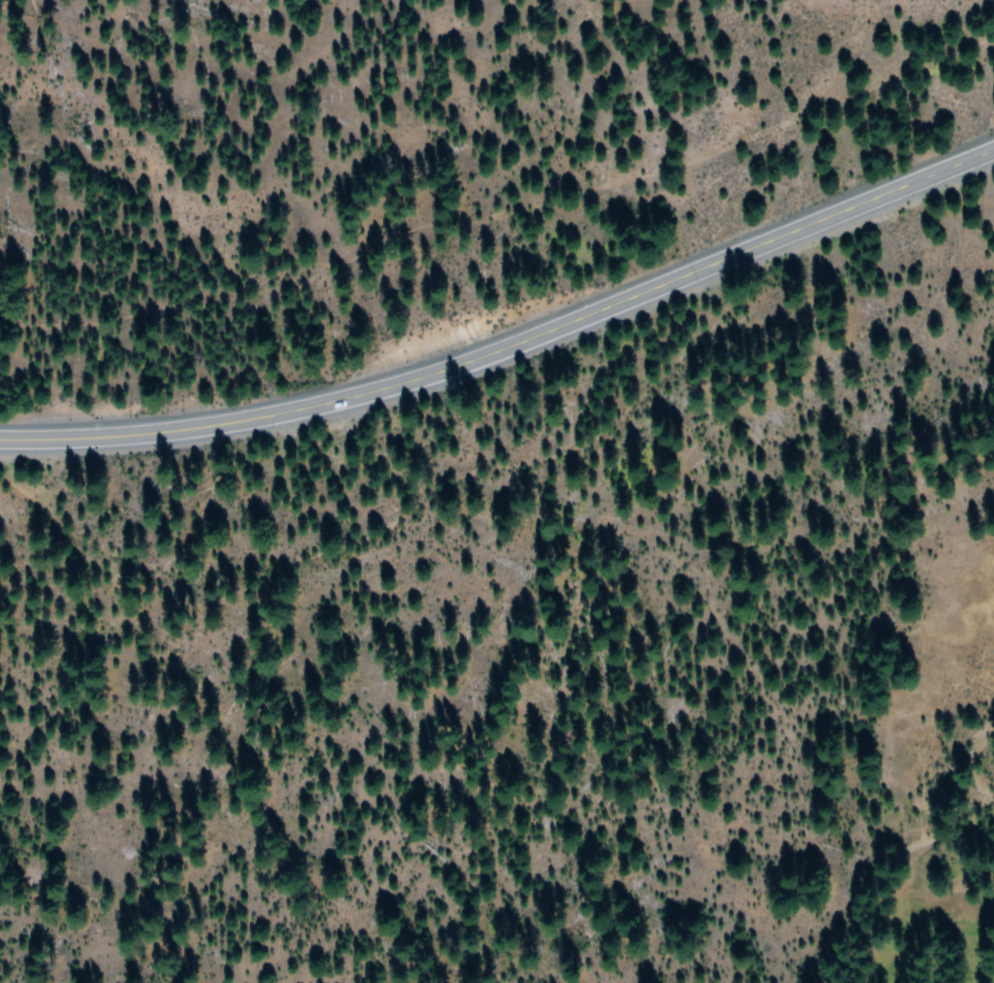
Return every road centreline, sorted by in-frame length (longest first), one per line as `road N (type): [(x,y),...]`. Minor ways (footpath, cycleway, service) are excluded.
road 1 (primary): [(0,438),(218,423),(408,380),(993,148)]

